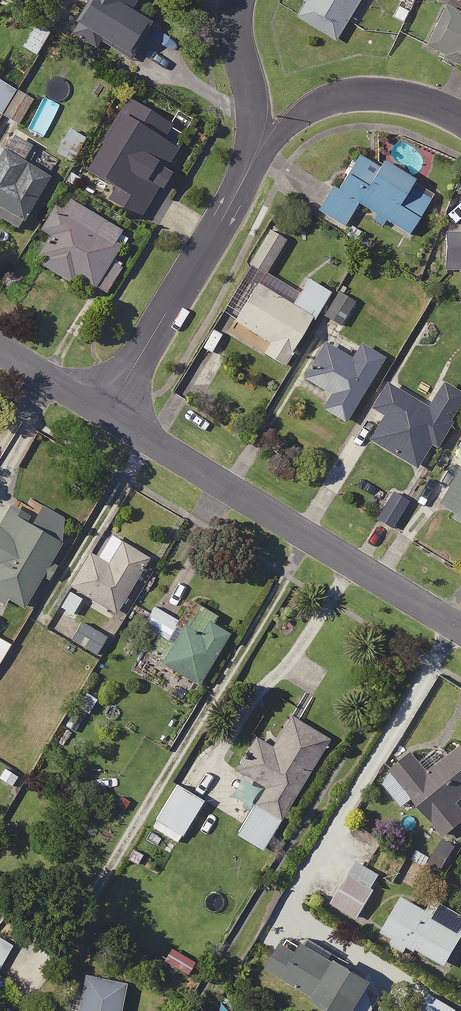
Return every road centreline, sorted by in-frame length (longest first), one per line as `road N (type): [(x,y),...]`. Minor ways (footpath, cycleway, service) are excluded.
road 1 (residential): [(104,415),(460,631)]
road 2 (residential): [(104,415),(253,163)]
road 3 (residential): [(253,163),(261,34),(255,0)]
road 4 (residential): [(460,141),(393,107),(345,111)]
road 5 (residential): [(0,351),(104,415)]

